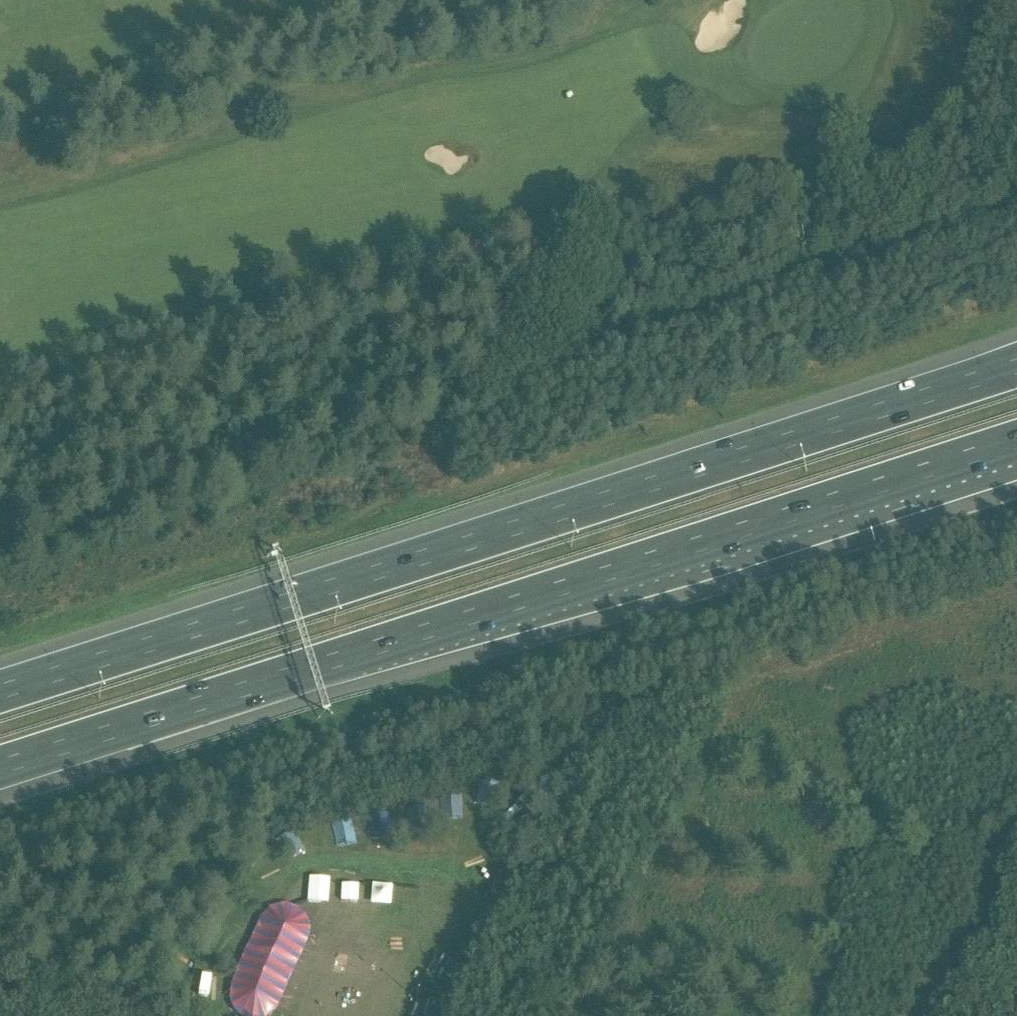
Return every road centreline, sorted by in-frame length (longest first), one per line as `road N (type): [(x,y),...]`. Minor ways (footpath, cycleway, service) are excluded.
road 1 (track): [(1016,41),(913,226),(0,573)]
road 2 (motorway): [(1016,367),(0,691)]
road 3 (motorway): [(0,765),(1016,441)]

